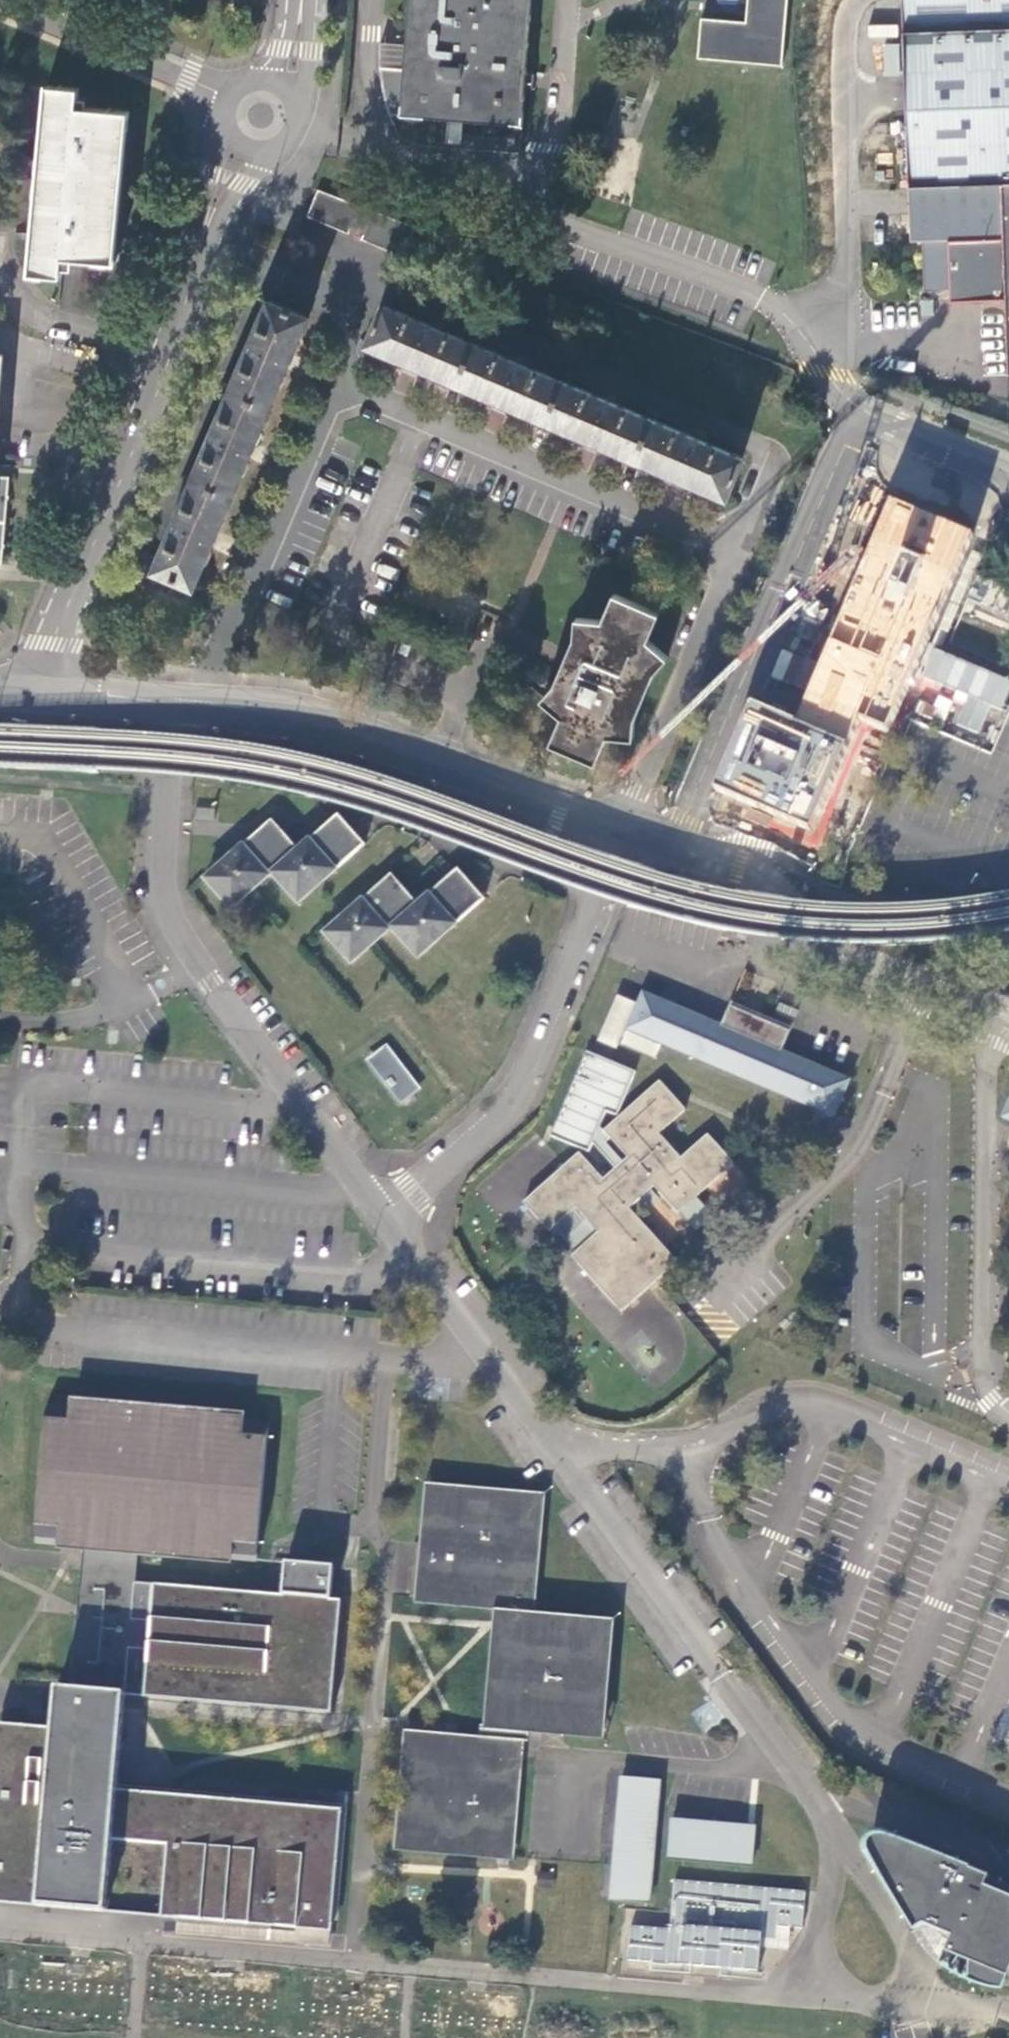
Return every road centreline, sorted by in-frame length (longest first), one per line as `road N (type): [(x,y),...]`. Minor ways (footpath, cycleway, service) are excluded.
road 1 (residential): [(619,840),(738,549),(347,387)]
road 2 (unclassified): [(392,1225),(292,1105),(163,920),(170,711)]
road 3 (unclassified): [(715,1674),(392,1225)]
road 4 (unclassified): [(850,409),(661,855)]
road 5 (unclassified): [(200,249),(162,381),(31,694)]
road 6 (unclassified): [(619,840),(457,776),(298,733),(170,711)]
road 7 (unclassified): [(632,844),(526,1080),(392,1225)]
road 8 (residential): [(850,409),(817,335),(733,282),(559,220),(521,180)]
road 9 (residential): [(661,855),(1008,1019)]
road 10 (residential): [(347,387),(253,595),(212,668)]
road 11 (residential): [(0,0),(230,104)]
road 12 (residential): [(200,249),(342,311),(354,336),(347,387)]
road 13 (residential): [(1008,473),(850,409)]
road 14 (unclassified): [(170,711),(31,694)]

